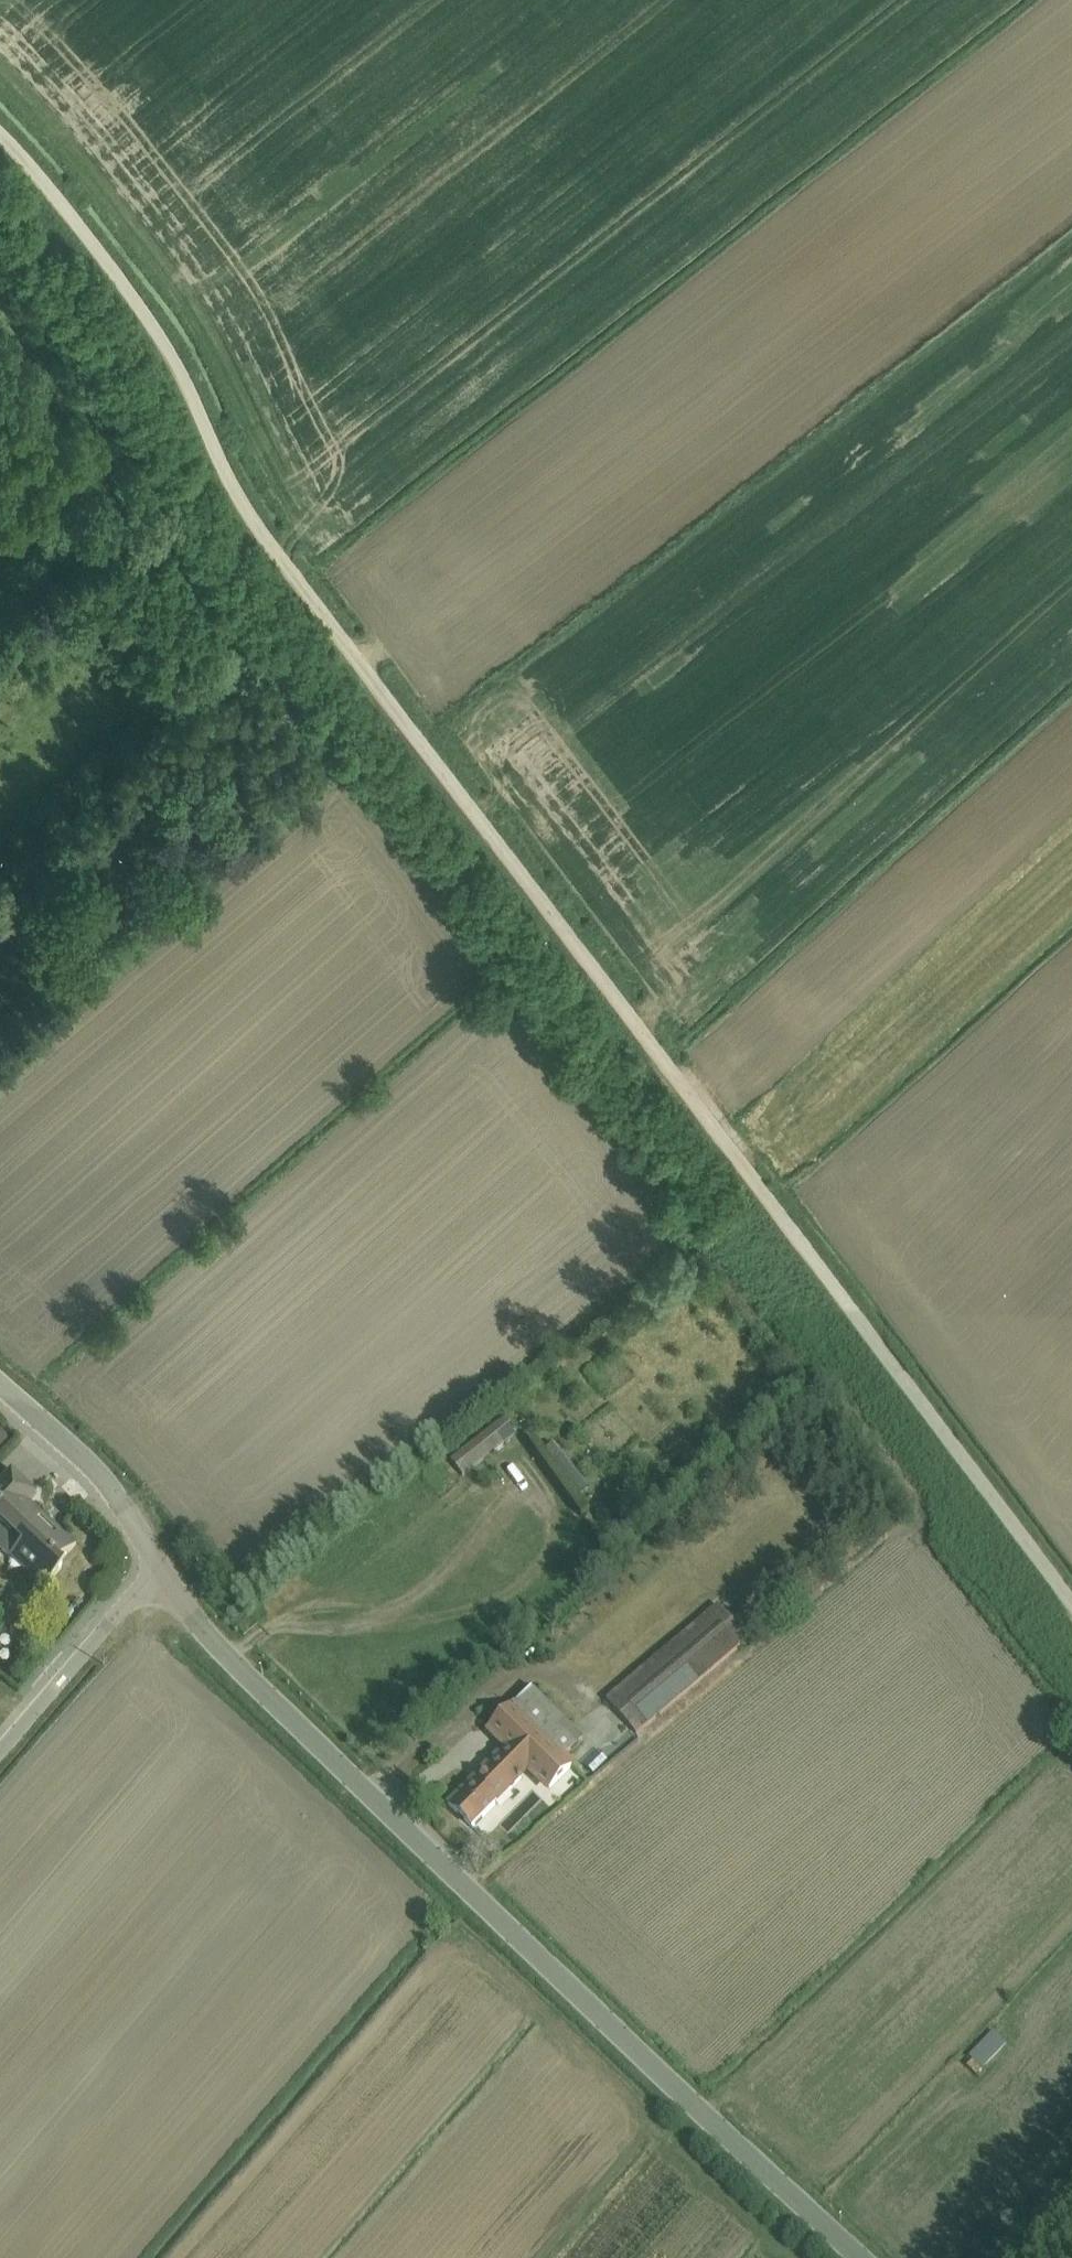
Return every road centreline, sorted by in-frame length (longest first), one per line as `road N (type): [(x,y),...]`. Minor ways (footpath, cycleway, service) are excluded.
road 1 (unclassified): [(0,127),(175,354),(259,523),(1071,1603)]
road 2 (tertiary): [(160,1574),(209,1635),(575,1991),(865,2257)]
road 3 (tertiary): [(0,1386),(91,1466),(123,1505),(160,1574)]
road 4 (unclassified): [(160,1574),(129,1598),(0,1750)]

